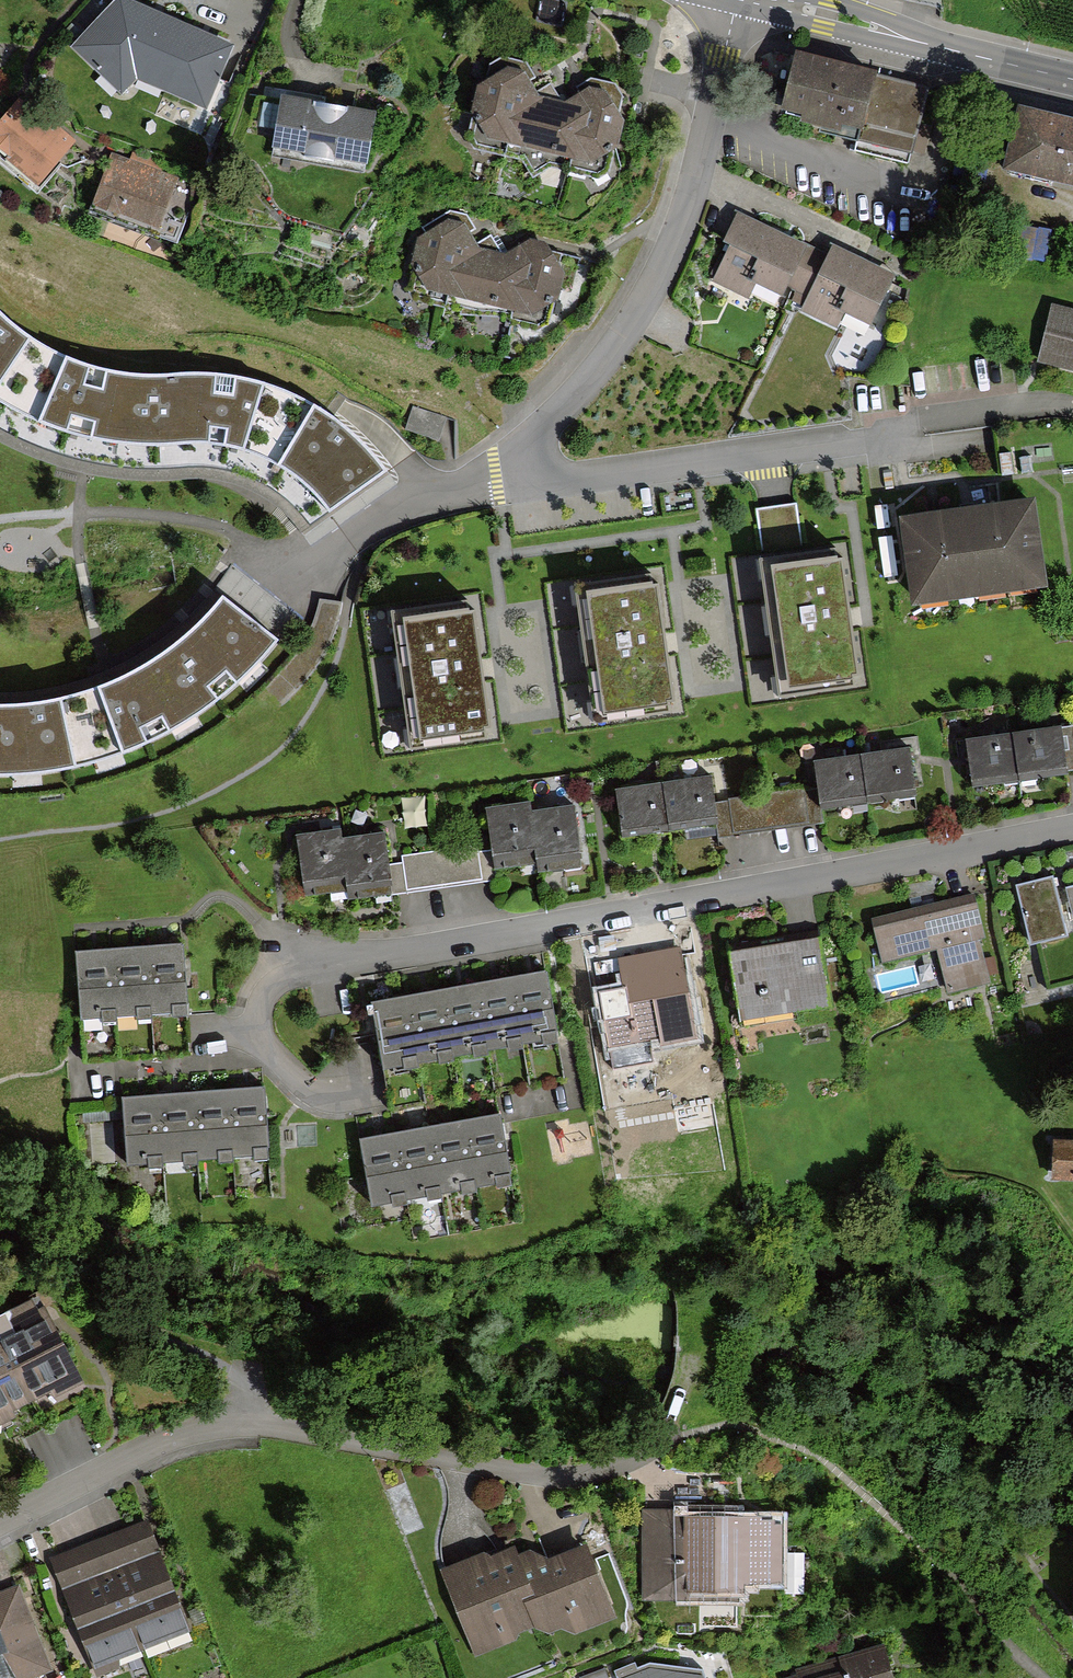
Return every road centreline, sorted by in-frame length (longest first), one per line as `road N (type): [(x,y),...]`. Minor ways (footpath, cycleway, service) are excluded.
road 1 (residential): [(323,1115),(264,1040),(264,1004),(284,978),(1072,827)]
road 2 (residential): [(860,438),(555,482),(536,466),(548,420),(662,268),(692,189),(738,0)]
road 3 (residential): [(688,1432),(617,1466),(558,1477),(296,1428),(211,1426),(0,1518)]
road 4 (tertiary): [(746,0),(1072,79)]

